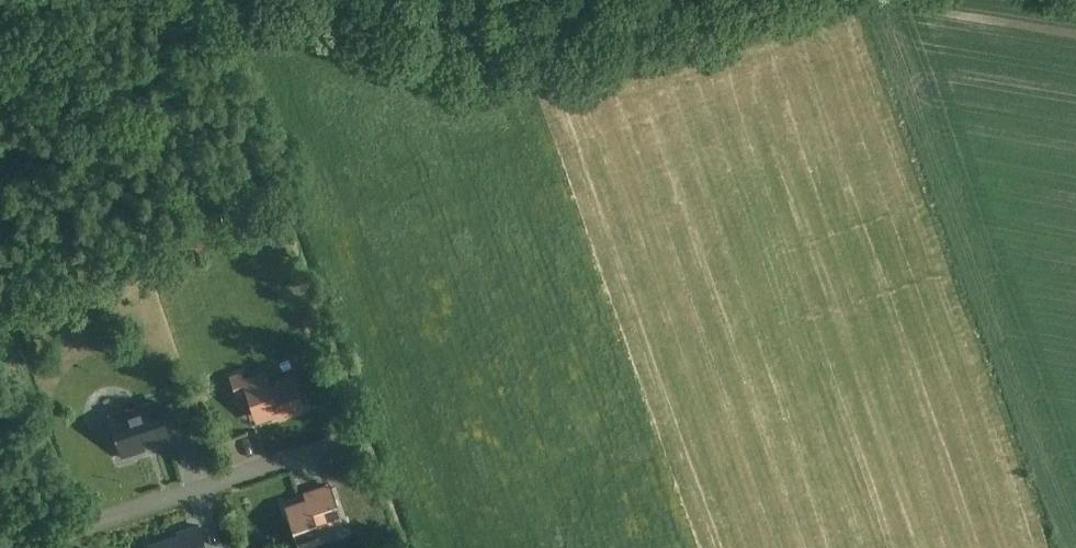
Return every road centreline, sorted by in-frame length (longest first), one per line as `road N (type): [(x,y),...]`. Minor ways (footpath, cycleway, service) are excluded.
road 1 (residential): [(63,547),(78,524),(331,444)]
road 2 (track): [(597,0),(463,26),(369,0)]

